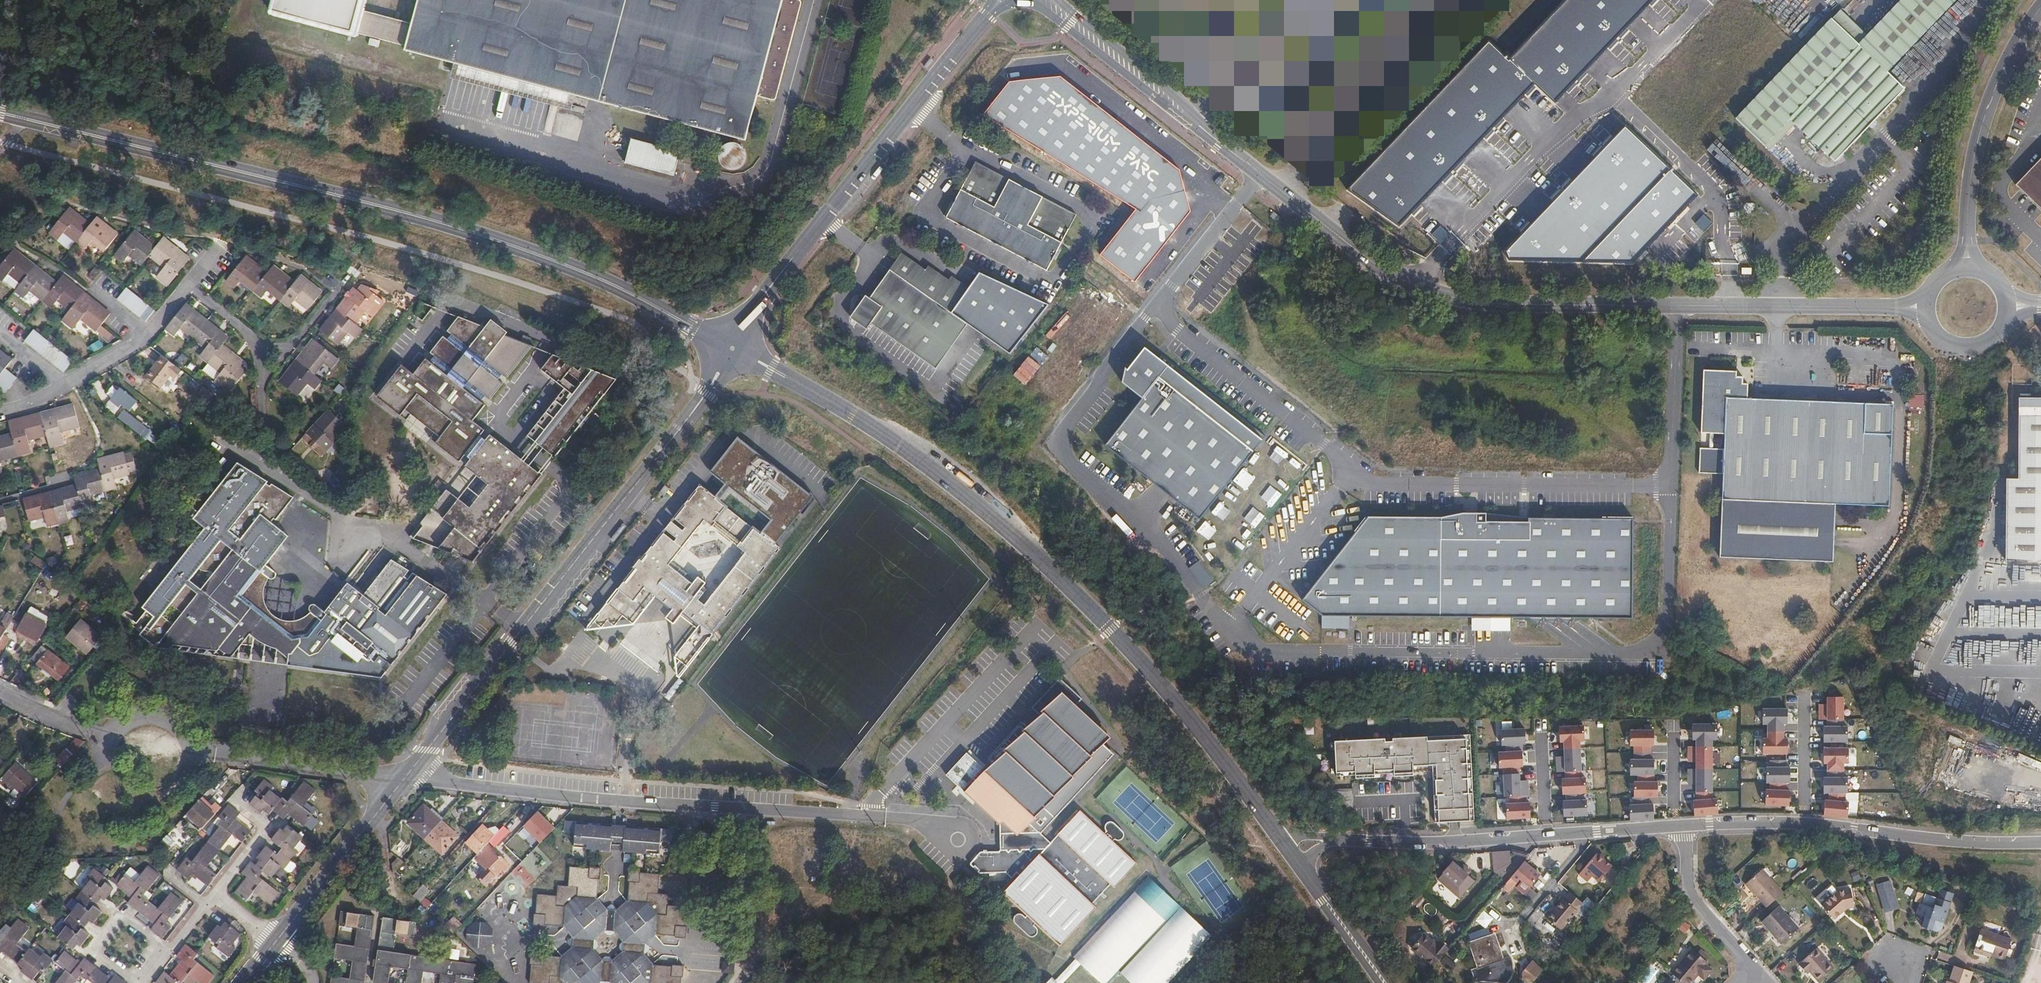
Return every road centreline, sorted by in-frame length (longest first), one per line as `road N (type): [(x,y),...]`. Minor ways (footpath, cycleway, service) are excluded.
road 1 (unclassified): [(1045,0),(1379,266),(1439,295),(1506,306),(1925,308)]
road 2 (tertiary): [(732,349),(621,288),(488,237),(0,115)]
road 3 (tertiary): [(1289,852),(1146,669),(1027,548),(896,444),(732,349)]
road 4 (residential): [(416,764),(461,785),(953,825)]
road 5 (residential): [(416,764),(708,392),(732,349)]
road 6 (tertiary): [(1001,0),(763,295),(732,349)]
road 7 (residential): [(1289,852),(1324,840),(1682,829)]
road 8 (residential): [(1682,829),(1803,824),(2040,842)]
road 9 (unclassified): [(2040,9),(1989,112),(1971,182),(1965,265)]
road 10 (residential): [(274,945),(400,784)]
road 11 (residential): [(230,757),(400,784)]
road 12 (tertiary): [(1384,982),(1289,852)]
road 13 (residential): [(1752,965),(1691,896),(1682,829)]
road 14 (track): [(894,982),(785,942),(756,961)]
road 15 (residential): [(139,982),(102,955),(100,943),(116,922),(129,920),(169,950)]
road 16 (track): [(957,856),(950,941),(958,982)]
road 17 (unclassified): [(1925,308),(1938,336),(1964,347),(1998,333),(2008,306)]
road 18 (residential): [(216,895),(263,833),(236,801)]

